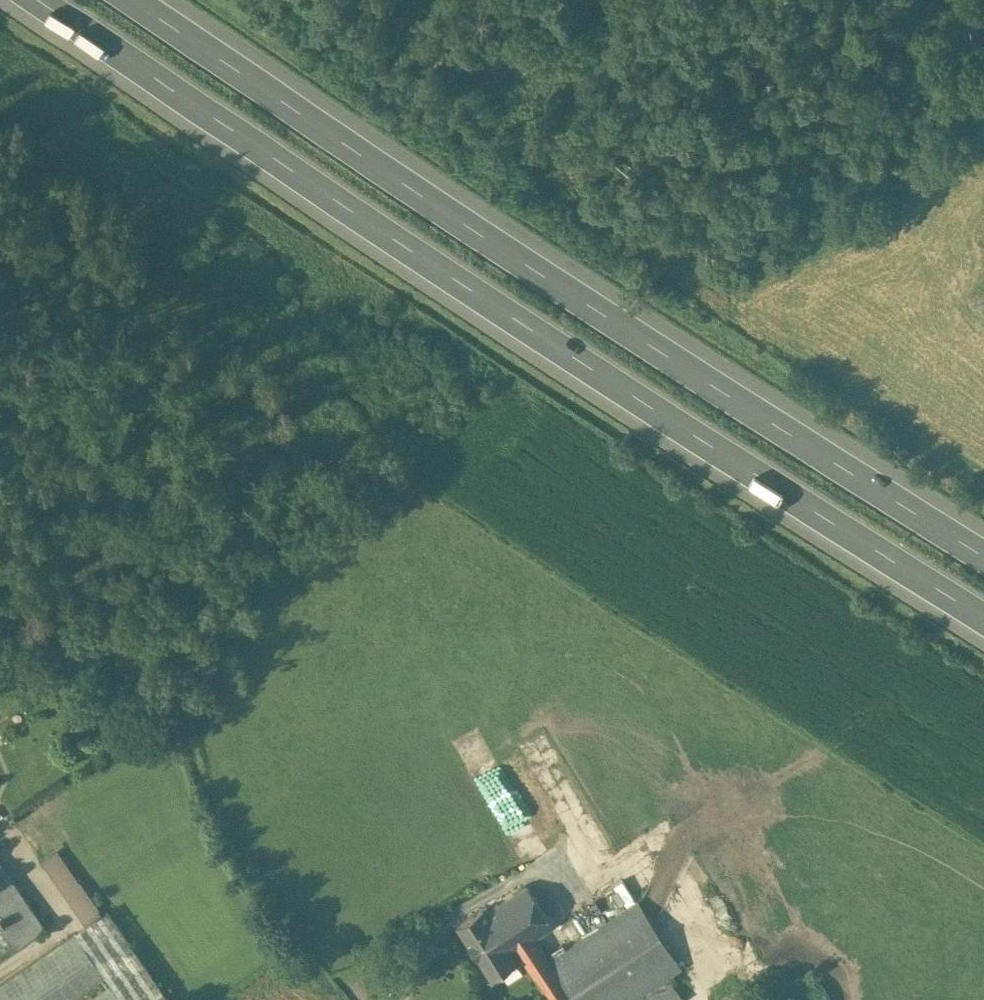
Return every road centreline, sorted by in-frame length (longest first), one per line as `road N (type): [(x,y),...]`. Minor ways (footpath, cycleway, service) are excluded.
road 1 (motorway): [(38,0),(307,186),(983,618)]
road 2 (motorway): [(983,564),(690,380),(123,0)]

